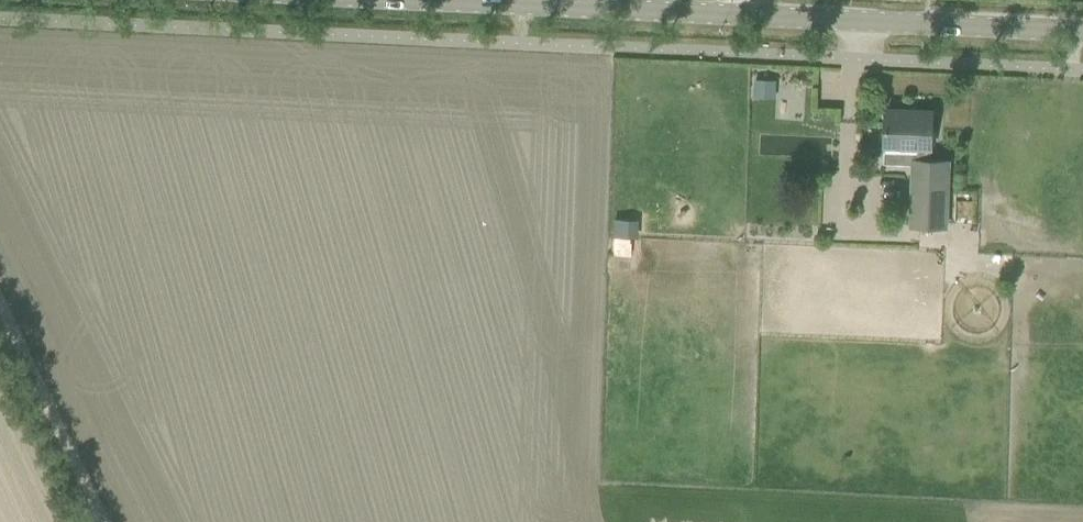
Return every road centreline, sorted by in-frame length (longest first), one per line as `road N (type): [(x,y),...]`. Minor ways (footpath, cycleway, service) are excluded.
road 1 (tertiary): [(741,18),(396,0)]
road 2 (tertiary): [(1082,34),(741,18)]
road 3 (track): [(97,521),(0,313)]

